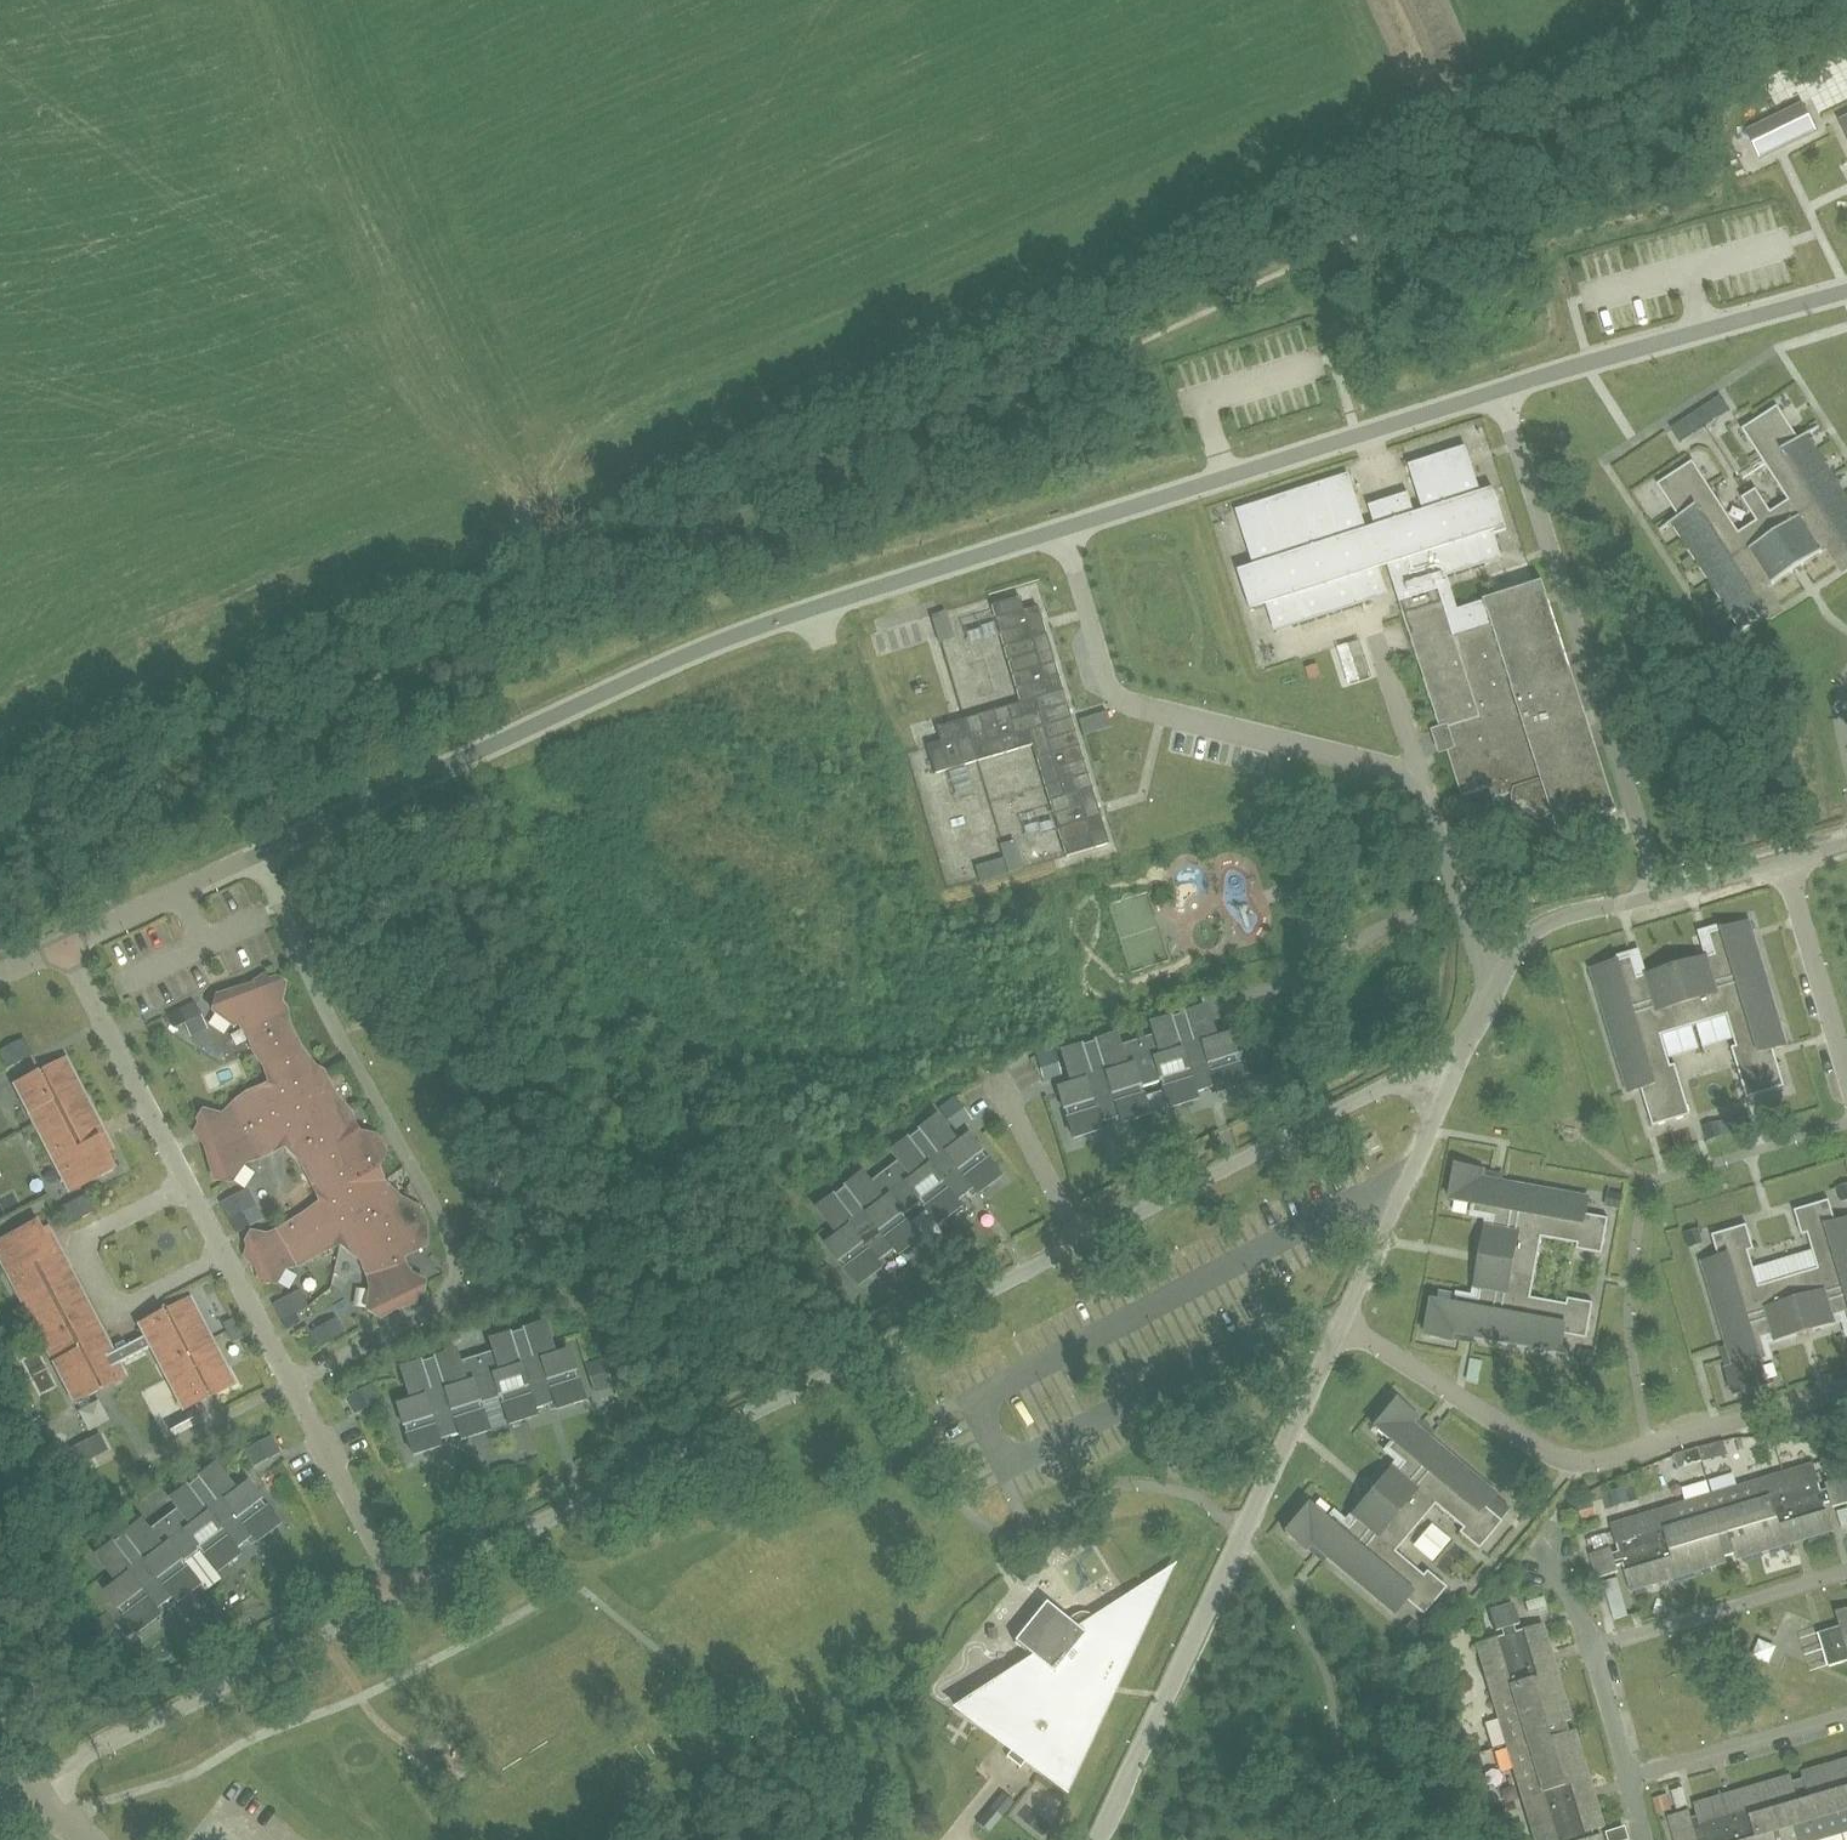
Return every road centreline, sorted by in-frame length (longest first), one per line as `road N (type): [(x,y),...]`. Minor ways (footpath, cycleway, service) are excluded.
road 1 (track): [(0,848),(1293,266),(1636,105),(1679,63),(1809,0)]
road 2 (residential): [(290,1384),(437,1307),(454,1284),(455,1258),(328,1016),(261,859)]
road 3 (residential): [(1657,1449),(1638,1396),(1626,1296),(1648,1183),(1846,1127)]
road 4 (residential): [(188,1186),(83,1238),(120,1310),(225,1259)]
road 5 (residential): [(66,949),(188,1186)]
road 6 (residential): [(1787,862),(1846,1066)]
road 7 (residential): [(320,1444),(400,1598)]
road 8 (residential): [(290,1384),(137,1457)]
road 9 (residential): [(225,1259),(290,1384)]

